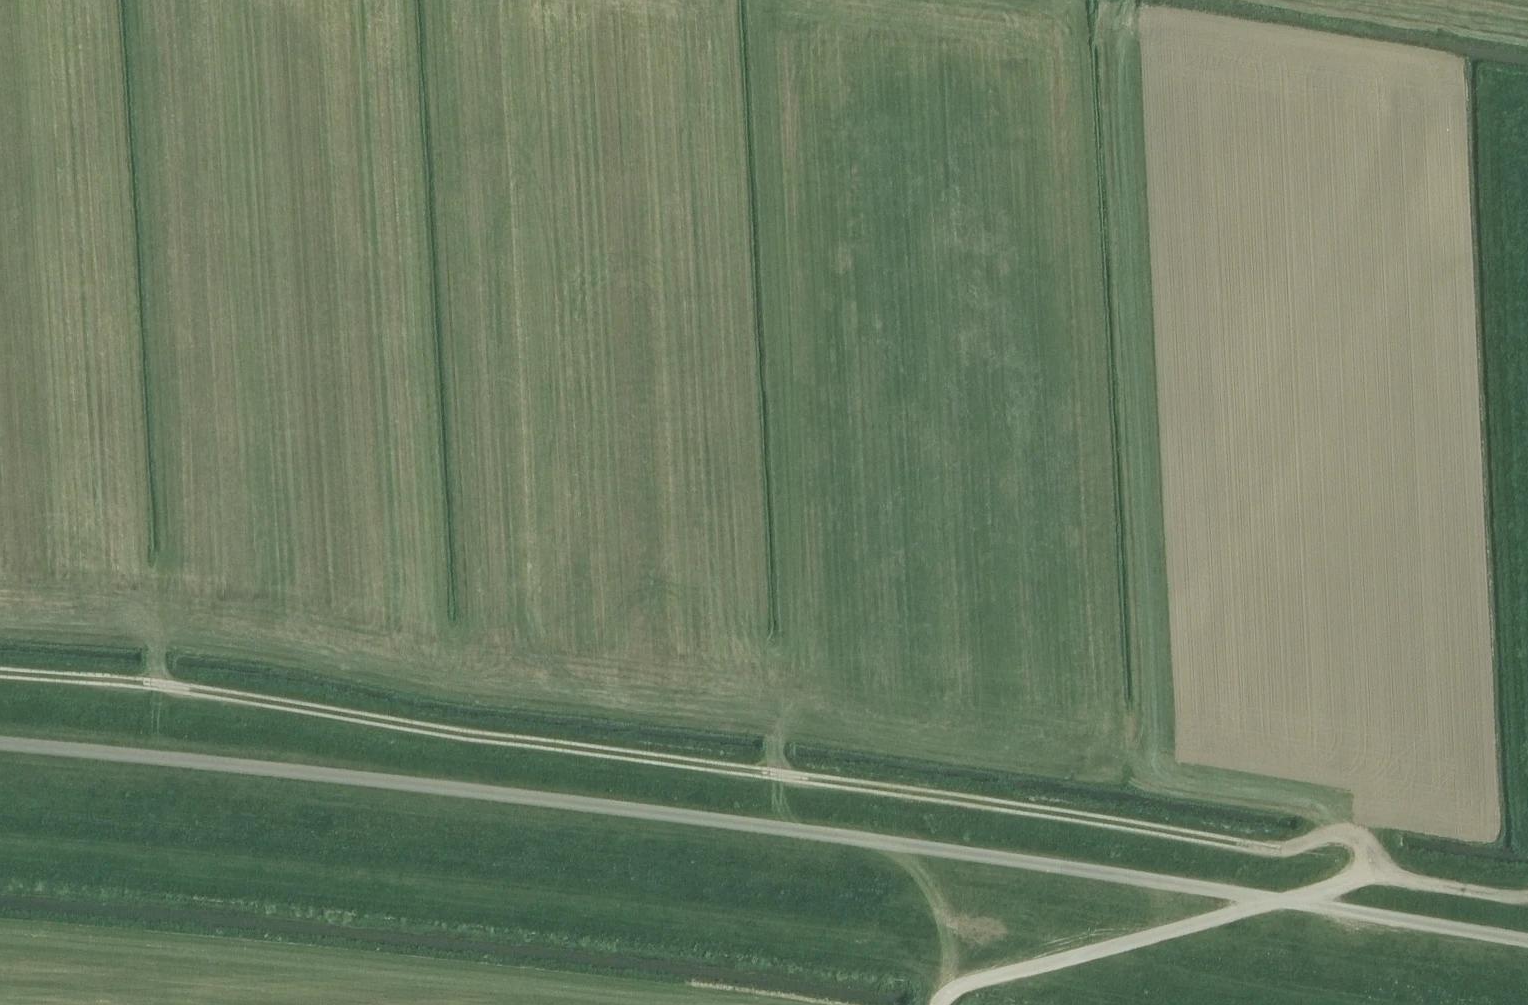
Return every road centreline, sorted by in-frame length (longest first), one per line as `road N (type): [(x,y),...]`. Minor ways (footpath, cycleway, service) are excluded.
road 1 (unclassified): [(935,1004),(958,988),(1278,901)]

